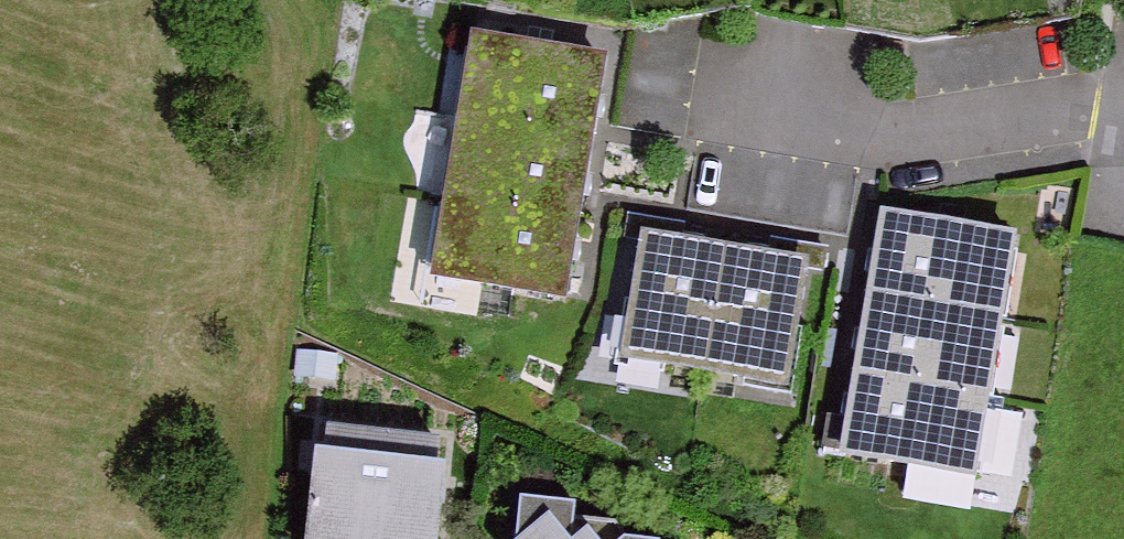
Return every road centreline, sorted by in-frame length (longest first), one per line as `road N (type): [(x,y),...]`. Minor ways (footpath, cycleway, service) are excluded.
road 1 (residential): [(1123,98),(903,129),(713,106)]

